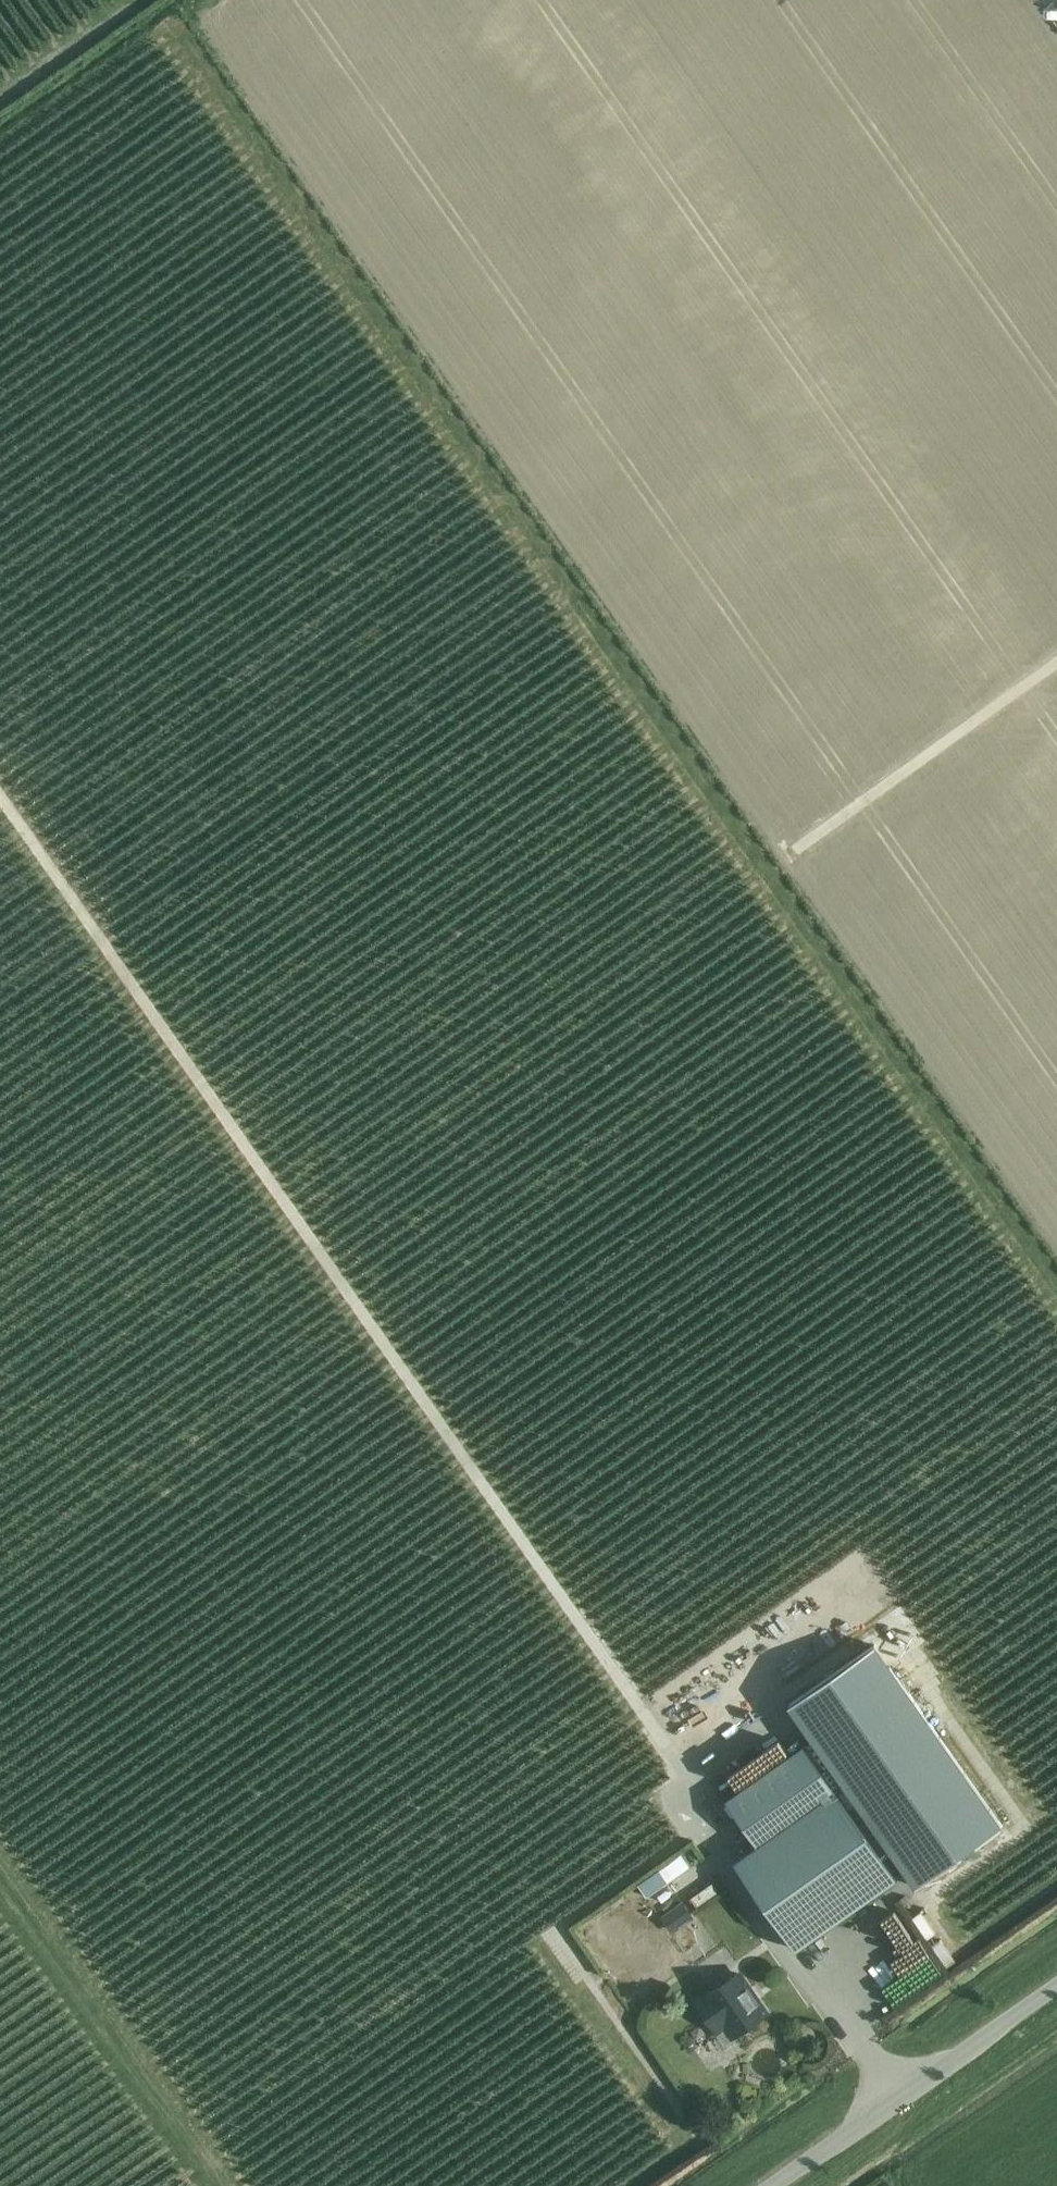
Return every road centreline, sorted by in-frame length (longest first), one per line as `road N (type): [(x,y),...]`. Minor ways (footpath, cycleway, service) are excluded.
road 1 (unclassified): [(768,2185),(1056,1983)]

